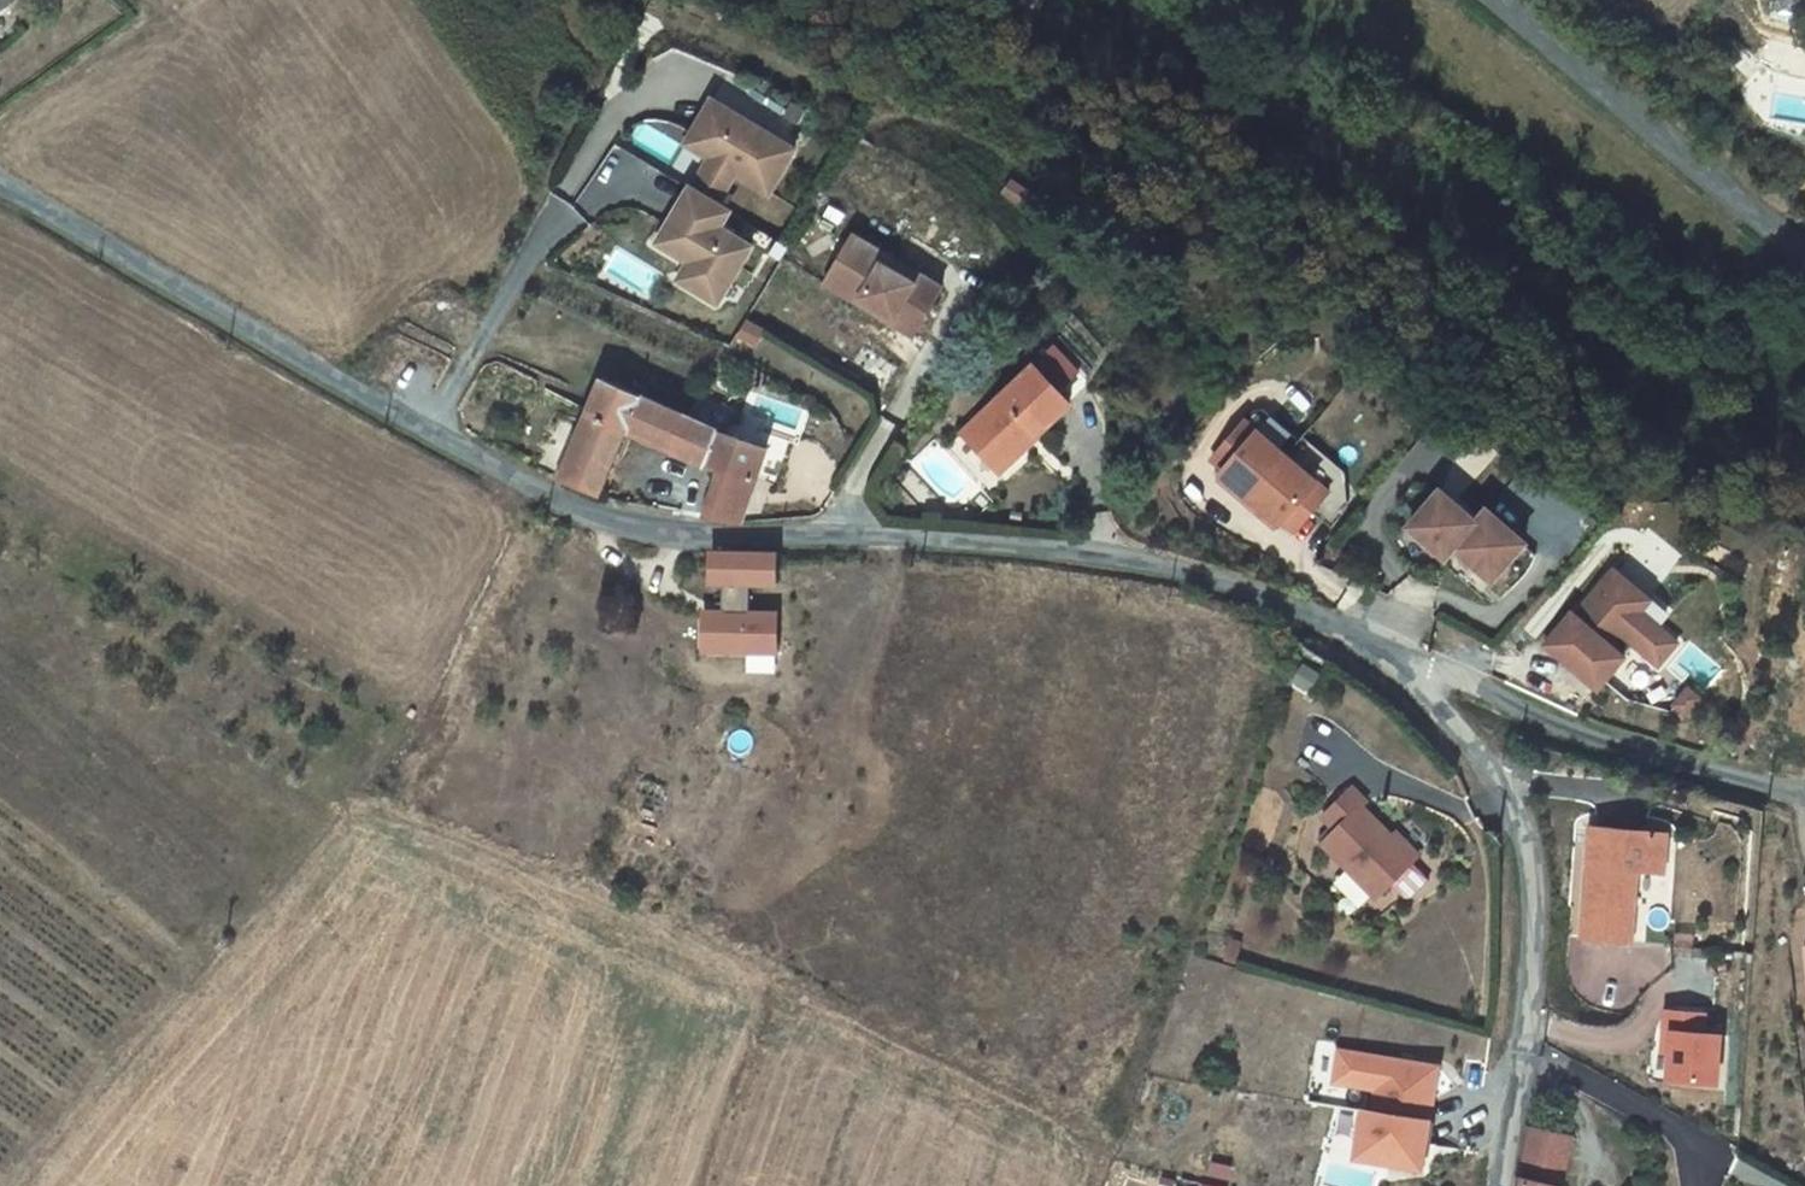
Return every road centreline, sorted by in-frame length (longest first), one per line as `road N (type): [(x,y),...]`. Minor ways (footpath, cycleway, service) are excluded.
road 1 (unclassified): [(1397,657),(1213,579),(1099,550),(762,541),(637,530),(575,512),(0,193)]
road 2 (unclassified): [(1500,1185),(1535,927),(1529,850),(1492,767),(1397,657)]
road 3 (unclassified): [(1804,801),(1585,735),(1397,657)]
road 4 (unclassified): [(1497,0),(1804,259)]

